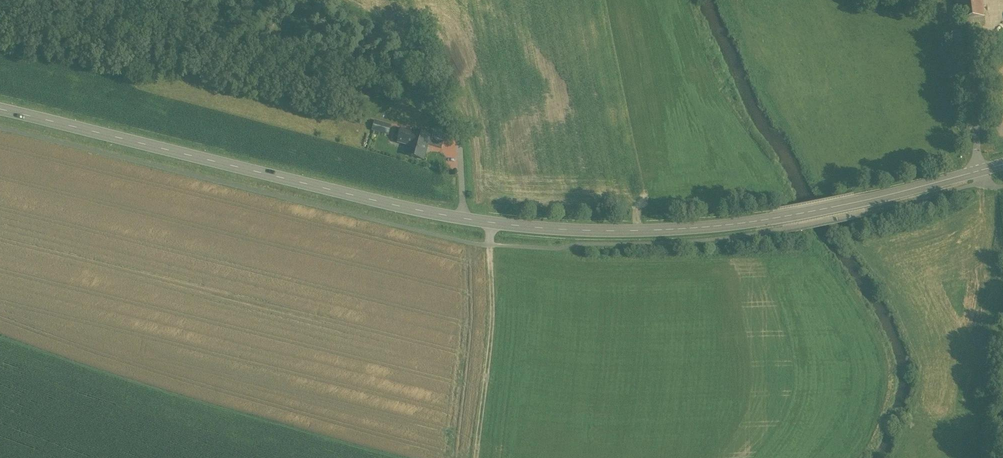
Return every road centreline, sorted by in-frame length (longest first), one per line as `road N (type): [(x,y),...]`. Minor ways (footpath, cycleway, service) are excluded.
road 1 (tertiary): [(0,110),(416,210),(544,228),(777,220),(978,172)]
road 2 (track): [(0,1),(362,98),(445,94),(459,113),(460,137)]
road 3 (track): [(492,222),(493,331),(476,457)]
road 4 (unclassified): [(949,0),(972,84),(978,172)]

